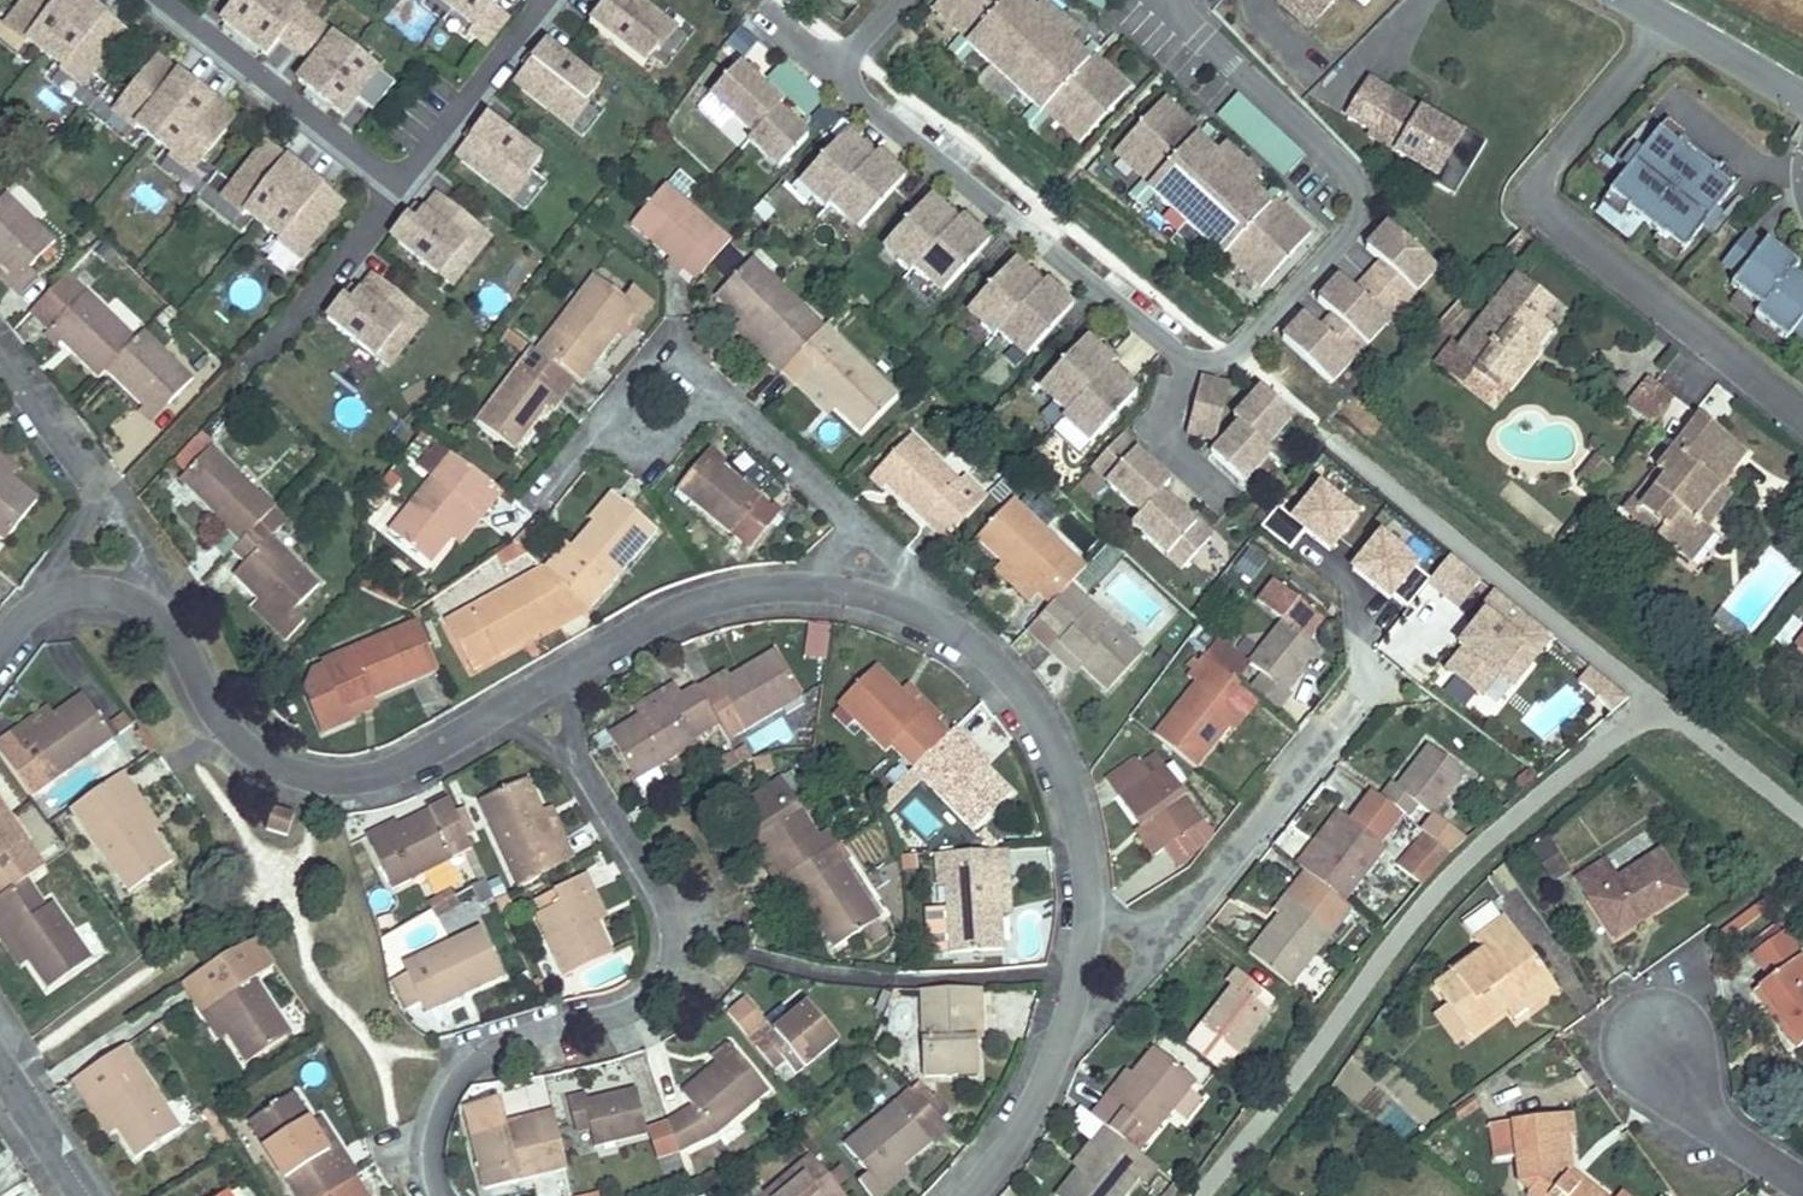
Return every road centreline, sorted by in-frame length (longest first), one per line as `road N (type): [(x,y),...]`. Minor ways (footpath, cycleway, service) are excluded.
road 1 (residential): [(829,72),(1191,361),(1223,360),(1354,231),(1359,200),(1351,172),(1174,0)]
road 2 (residential): [(532,688),(667,902),(679,946),(657,998),(609,1020),(502,1044),(466,1068),(435,1121),(431,1153),(440,1195)]
road 3 (residential): [(1668,20),(1555,160),(1543,215),(1802,418)]
road 4 (residential): [(532,688),(391,771),(316,779),(272,764),(233,733),(174,629),(145,602),(105,594)]
road 5 (residential): [(1084,972),(1087,862),(1072,790),(1048,727),(1007,673),(963,637),(880,597)]
road 6 (residential): [(1084,972),(1173,931),(1359,693)]
road 7 (residential): [(880,597),(812,586),(739,593),(664,616),(532,688)]
road 8 (residential): [(742,418),(702,377),(665,369),(631,390),(605,423),(611,449),(634,456),(698,419)]
road 9 (residential): [(399,185),(164,0)]
road 10 (residential): [(0,371),(106,513),(112,541),(105,594)]
road 11 (residential): [(969,1195),(1015,1139),(1051,1073),(1084,972)]
road 12 (residential): [(880,597),(875,551),(853,519),(742,418)]
road 13 (residential): [(543,0),(399,185)]
road 14 (residential): [(399,185),(332,280),(251,366)]
road 15 (residential): [(1802,1182),(1726,1134),(1657,1050)]
road 16 (unclassified): [(1802,96),(1668,20)]
road 17 (residential): [(0,1083),(83,1195)]
road 18 (residential): [(105,594),(71,593),(37,604),(0,644)]

